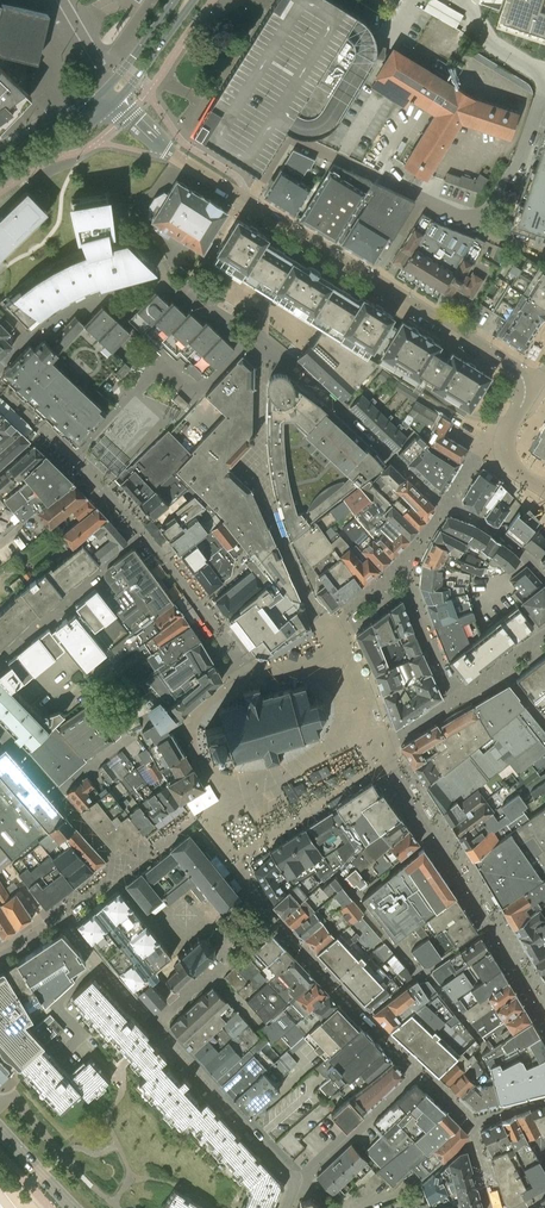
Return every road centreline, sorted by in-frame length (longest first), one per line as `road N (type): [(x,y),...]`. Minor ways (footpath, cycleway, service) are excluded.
road 1 (residential): [(537,384),(172,153),(119,99)]
road 2 (residential): [(484,226),(521,162),(544,86),(490,44),(469,0)]
road 3 (residential): [(157,1027),(295,1181)]
road 4 (residential): [(484,226),(297,139)]
road 5 (residential): [(0,368),(77,306),(130,288),(162,288)]
road 6 (tertiary): [(0,180),(119,99)]
road 7 (residential): [(544,490),(513,468),(504,449),(537,384)]
road 8 (residential): [(0,955),(61,919),(98,965)]
road 9 (tertiary): [(107,90),(0,157)]
road 10 (tertiary): [(119,99),(194,0)]

